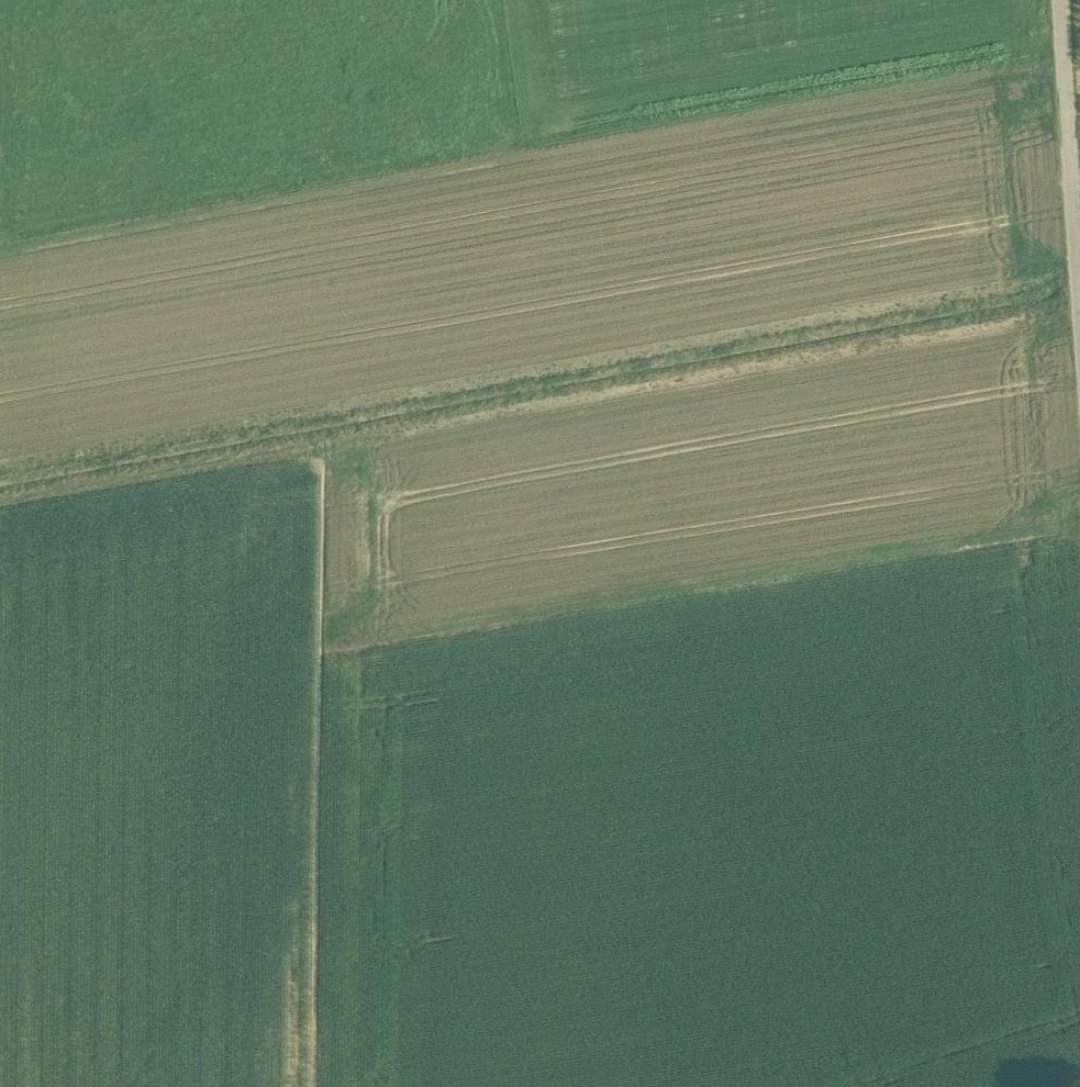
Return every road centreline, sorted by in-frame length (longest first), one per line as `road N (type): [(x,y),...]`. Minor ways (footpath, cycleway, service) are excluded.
road 1 (unclassified): [(1079,314),(1063,0)]

